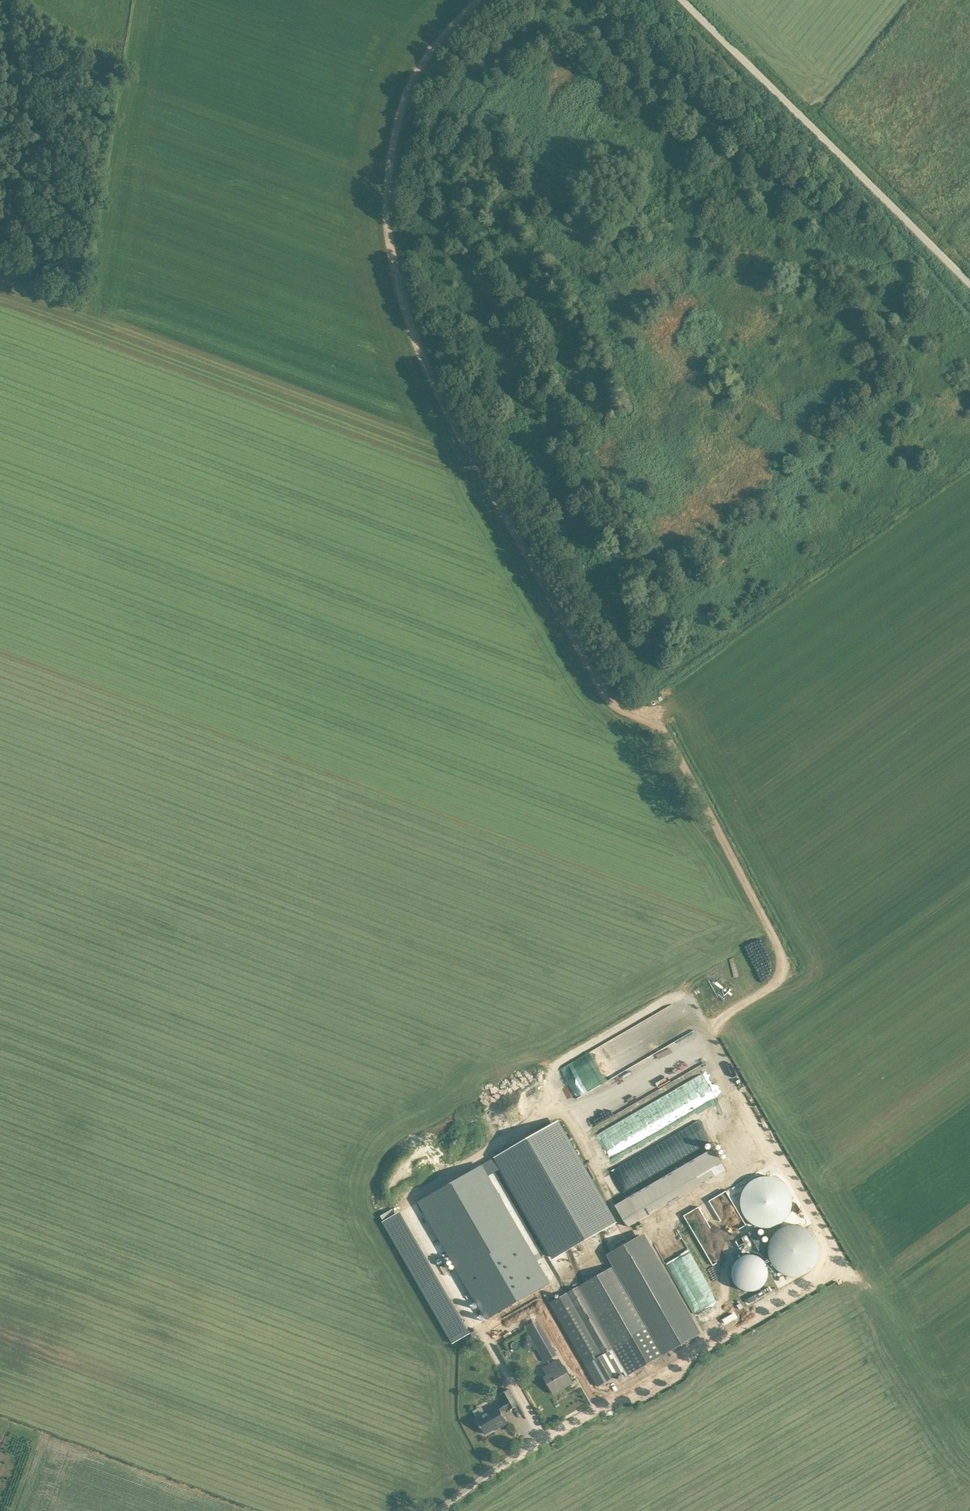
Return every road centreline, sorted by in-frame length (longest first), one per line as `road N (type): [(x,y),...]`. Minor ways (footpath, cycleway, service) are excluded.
road 1 (track): [(779,950),(659,725),(618,708),(433,380),(405,315),(387,195),(398,115),(413,75),(477,0)]
road 2 (unclassified): [(437,1510),(493,1469),(839,1268)]
road 3 (unclassified): [(969,284),(683,0)]

